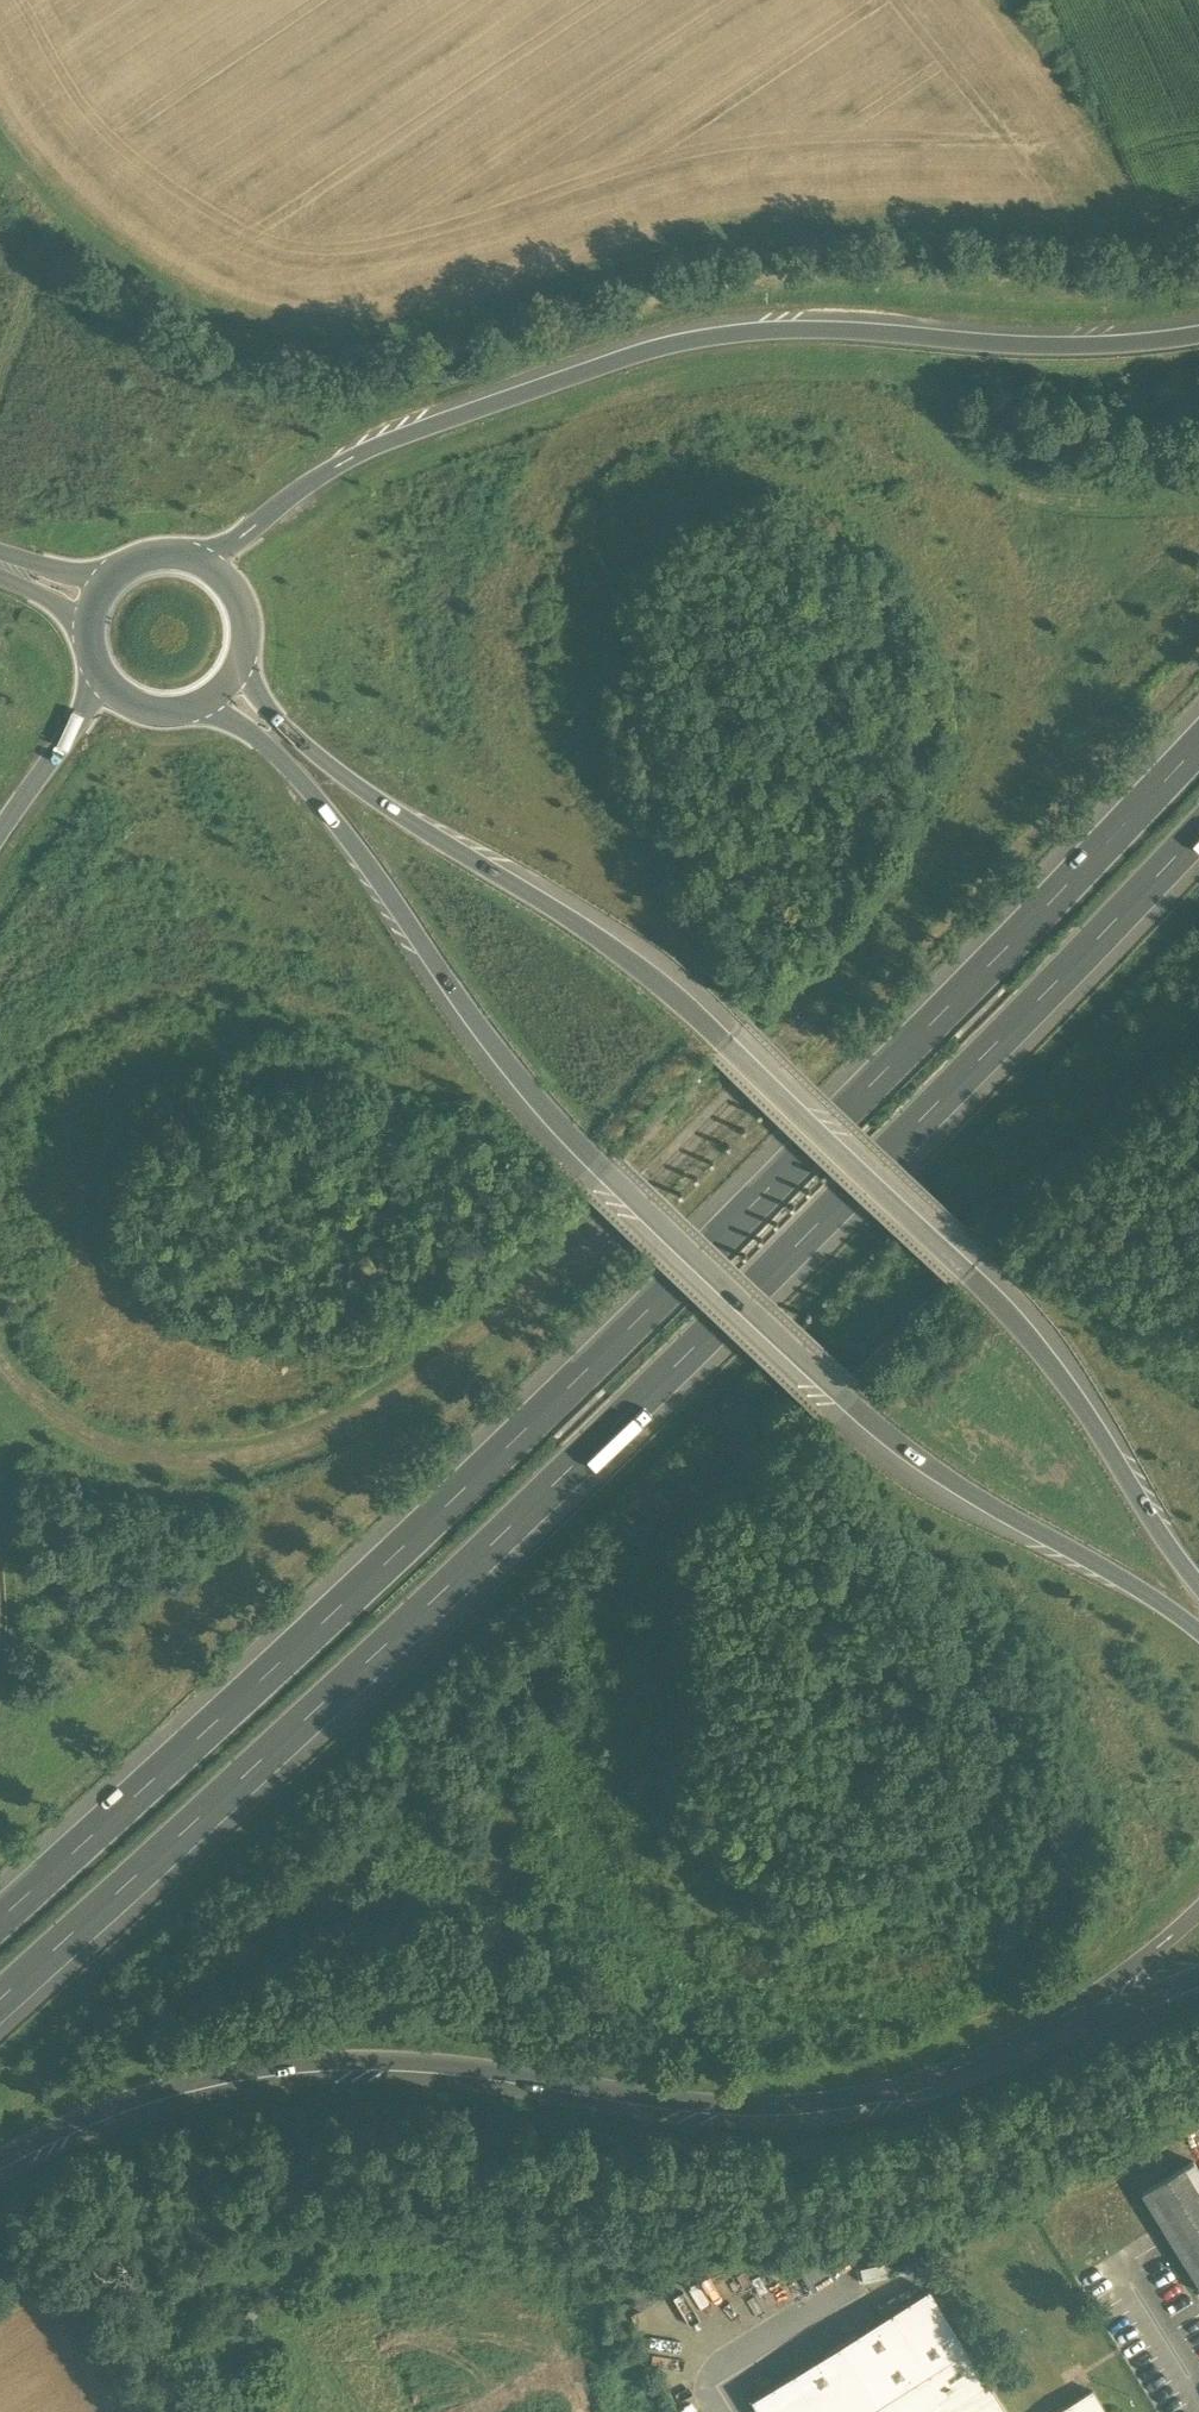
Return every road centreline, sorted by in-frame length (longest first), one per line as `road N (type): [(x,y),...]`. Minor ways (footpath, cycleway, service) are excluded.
road 1 (motorway): [(1198,747),(716,1245),(0,1923)]
road 2 (motorway): [(0,2002),(492,1547),(1198,837)]
road 3 (primary): [(197,705),(260,743),(329,816),(519,1087),(843,1395),(925,1463),(1198,1633)]
road 4 (primary): [(1198,1588),(1042,1351),(972,1270),(658,975),(324,759),(283,725),(242,652)]
road 5 (track): [(1198,209),(710,242),(504,312),(353,343),(274,337),(213,319),(107,263),(20,179),(0,143)]
road 6 (track): [(0,1367),(67,1431),(180,1467),(259,1457),(364,1417),(431,1376),(581,1251),(896,936)]
road 7 (motorway): [(0,2164),(137,2103),(316,2067),(435,2068),(705,2106),(788,2108),(944,2080),(1046,2036)]
road 8 (motorway): [(1198,335),(1089,344),(837,330),(701,342),(422,430),(337,468),(196,564)]
road 9 (track): [(0,2301),(49,2277),(152,2411)]
road 10 (motorway): [(1046,2036),(1198,1911)]
road 11 (motorway): [(103,675),(0,830)]
road 12 (motorway): [(1046,2036),(1198,1980)]

